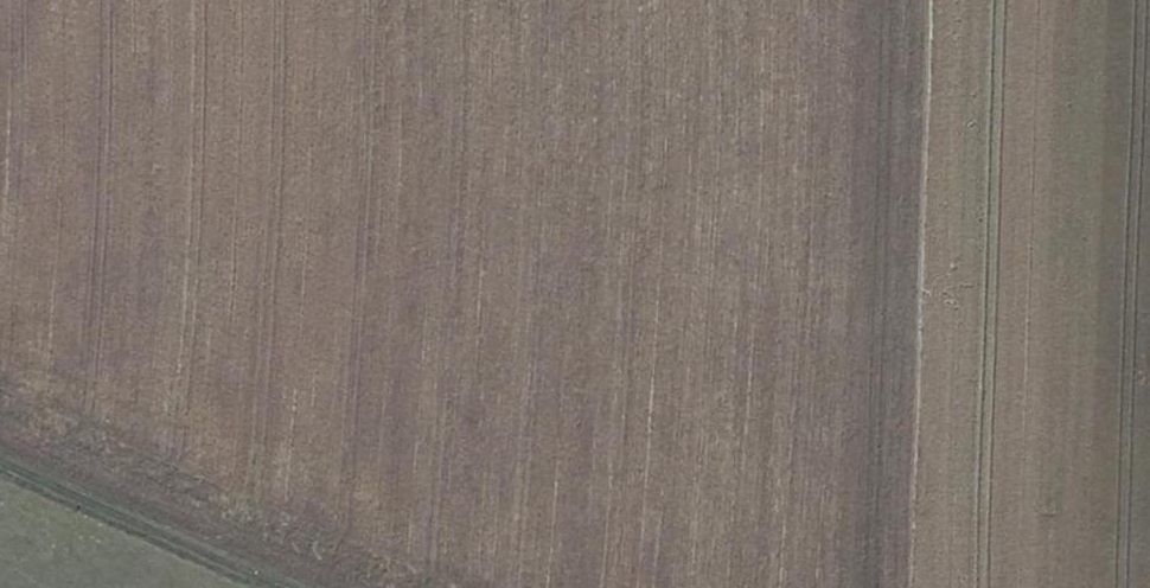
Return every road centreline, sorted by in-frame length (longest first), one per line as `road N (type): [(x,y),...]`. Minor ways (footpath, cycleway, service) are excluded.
road 1 (track): [(0,463),(283,587)]

